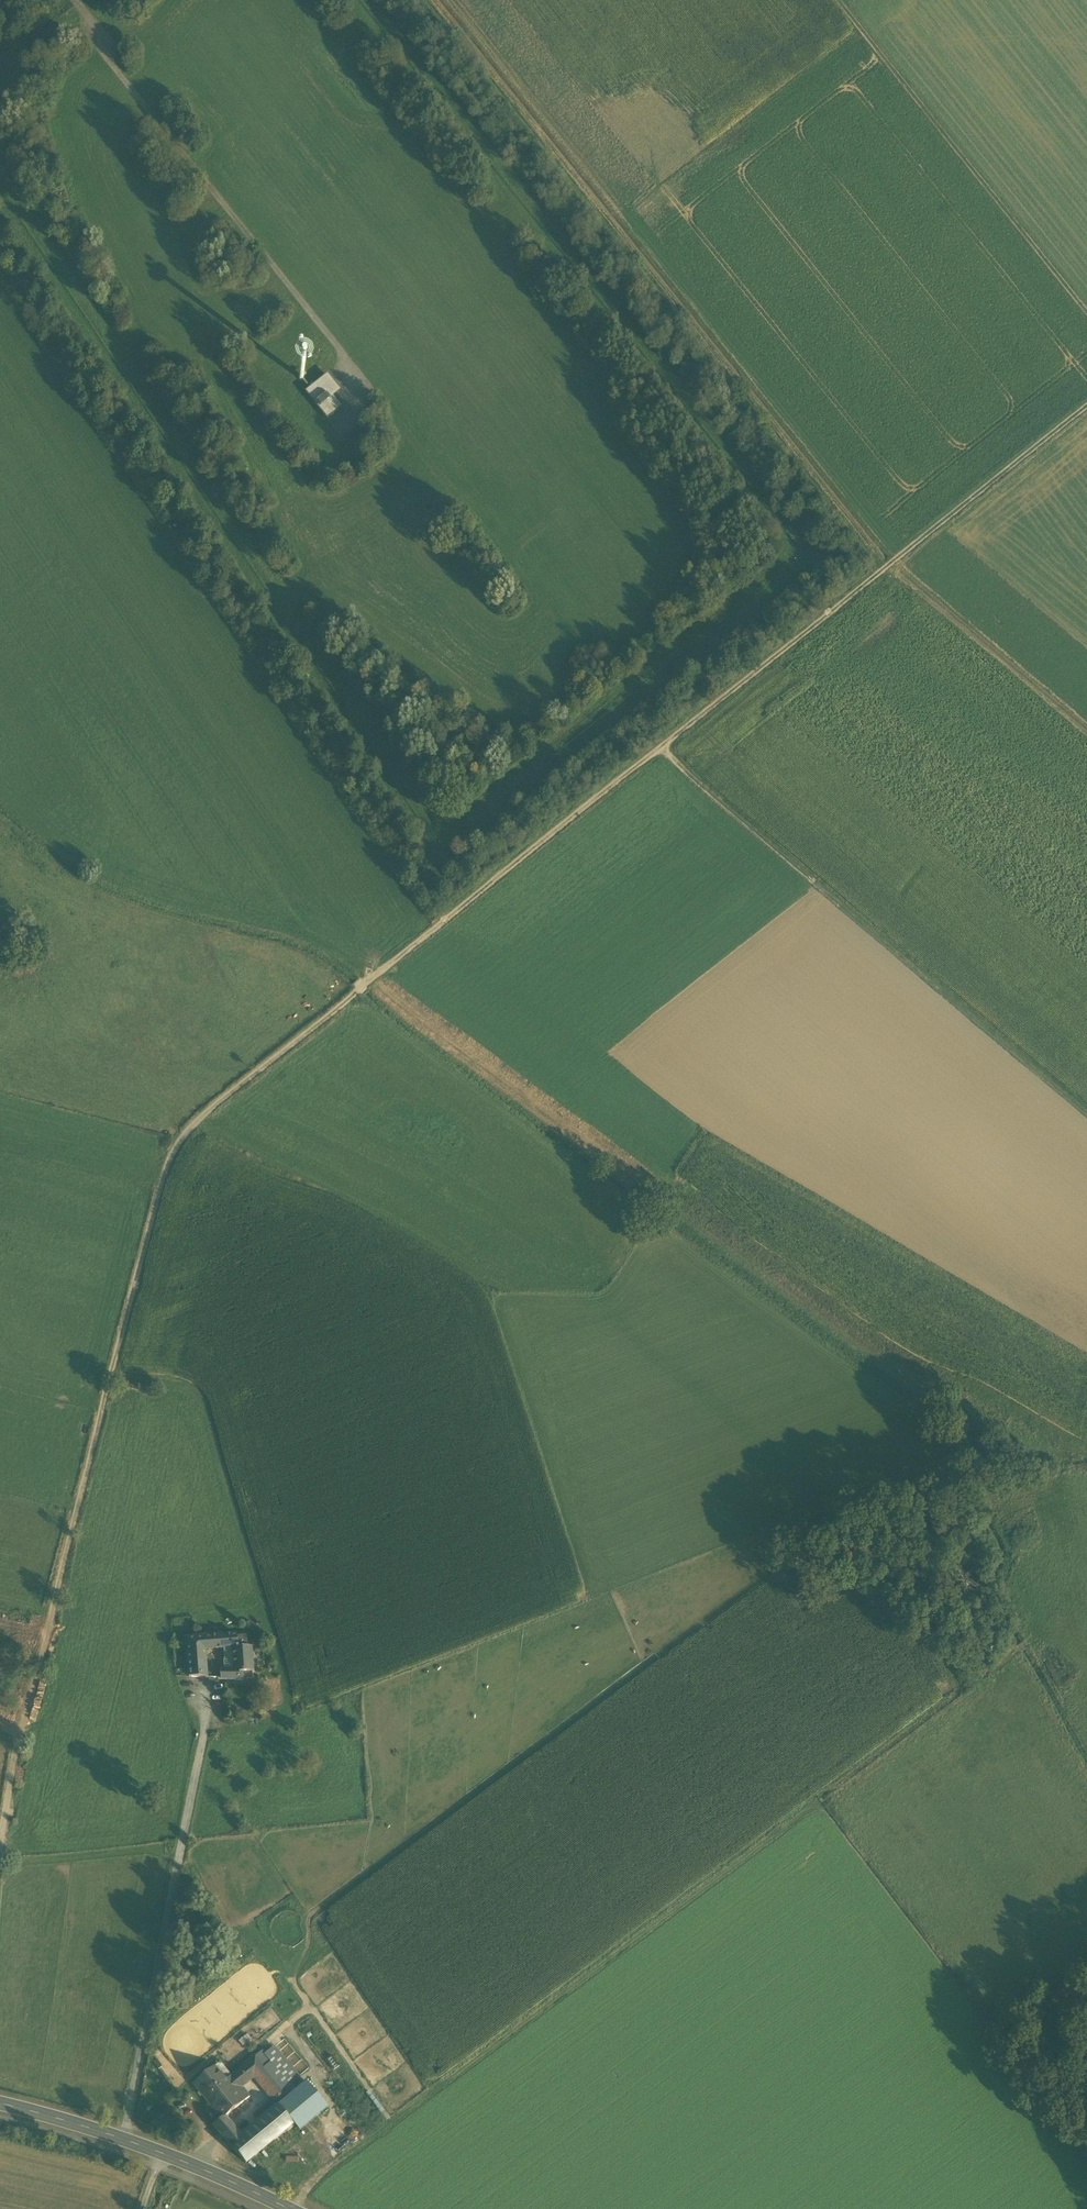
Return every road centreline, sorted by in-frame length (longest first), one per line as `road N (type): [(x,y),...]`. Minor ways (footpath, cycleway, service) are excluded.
road 1 (track): [(0,1865),(18,1735),(172,1140),(659,751),(1086,1112)]
road 2 (track): [(301,2208),(319,2171),(962,1693),(946,1656),(879,1578),(807,1605),(774,1545)]
road 3 (track): [(1086,409),(659,751)]
road 4 (track): [(1086,312),(836,0)]
road 5 (secondary): [(287,2208),(123,2140),(0,2105)]

